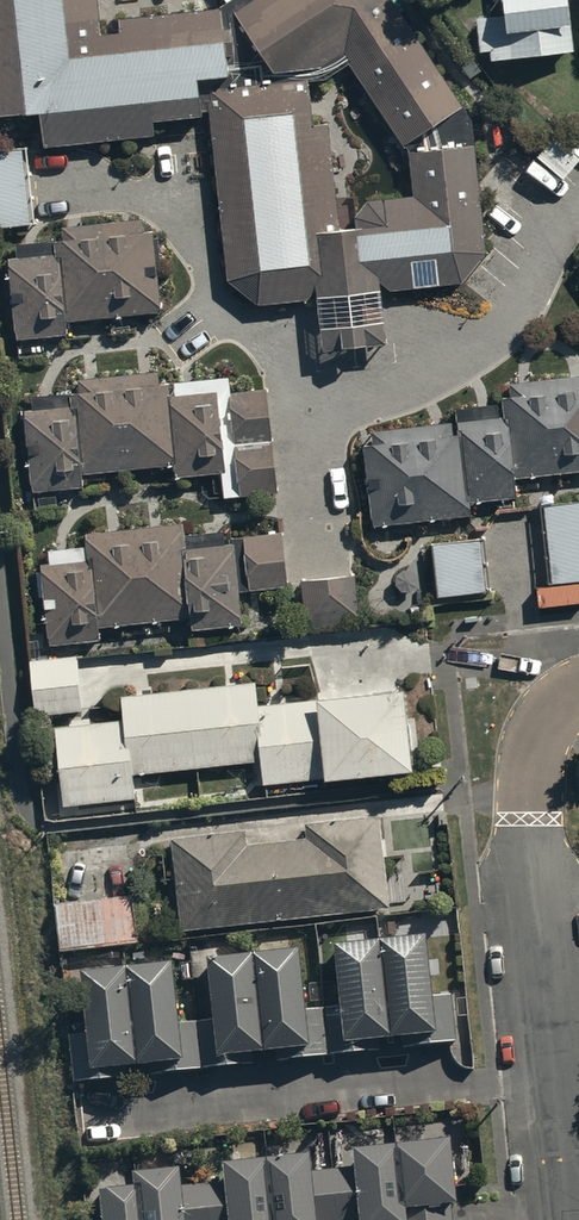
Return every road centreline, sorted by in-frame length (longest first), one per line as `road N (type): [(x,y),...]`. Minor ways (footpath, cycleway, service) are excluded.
road 1 (residential): [(578,689),(545,721),(531,755),(527,803),(571,1219)]

